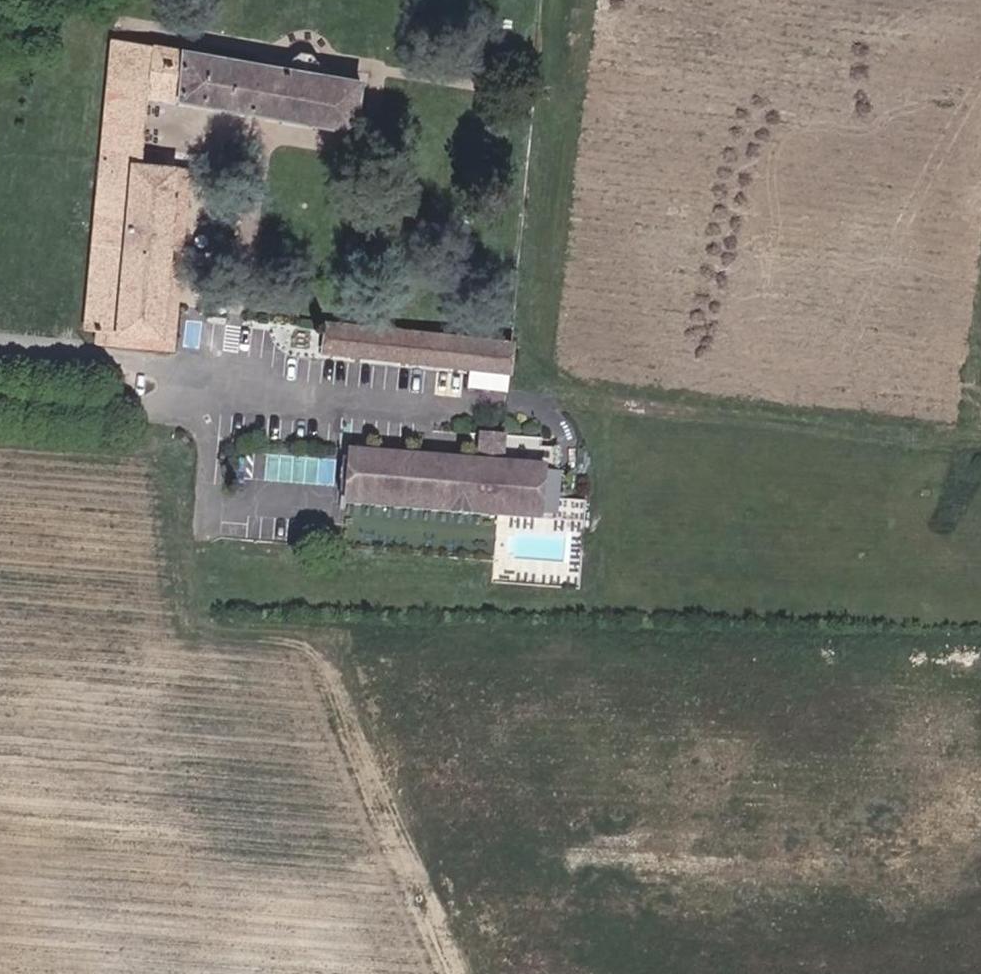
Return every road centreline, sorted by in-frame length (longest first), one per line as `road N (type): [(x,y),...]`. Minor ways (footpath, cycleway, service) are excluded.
road 1 (track): [(980,862),(201,836),(217,510)]
road 2 (track): [(980,447),(596,401),(537,405),(585,0)]

